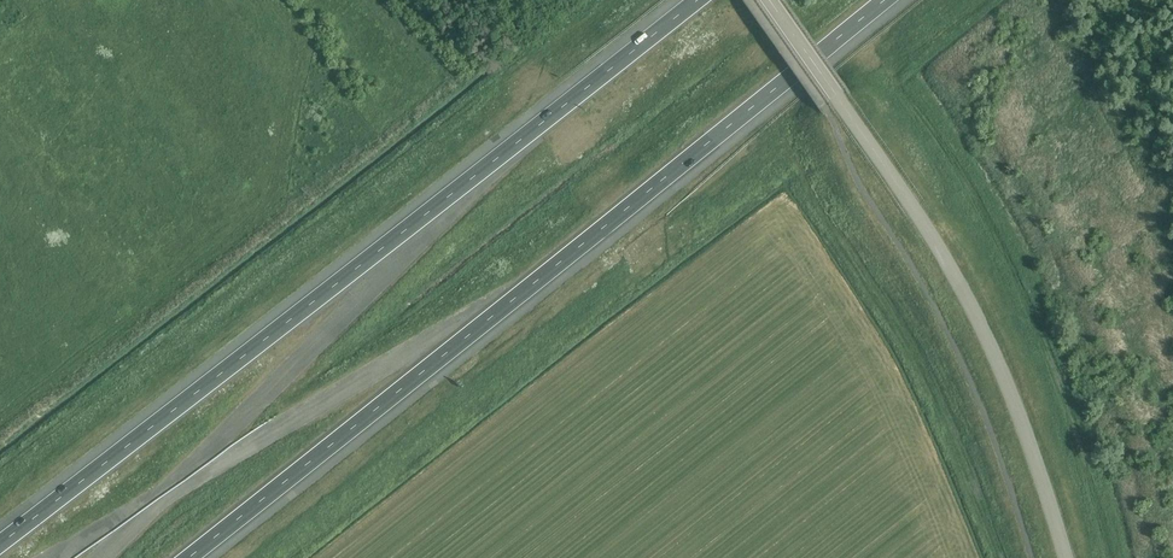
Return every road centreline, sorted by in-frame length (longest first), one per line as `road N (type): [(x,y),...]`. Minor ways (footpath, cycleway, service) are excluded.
road 1 (motorway): [(189,557),(885,0)]
road 2 (motorway): [(697,0),(0,543)]
road 3 (tertiary): [(1066,557),(981,325),(912,204),(769,0)]

